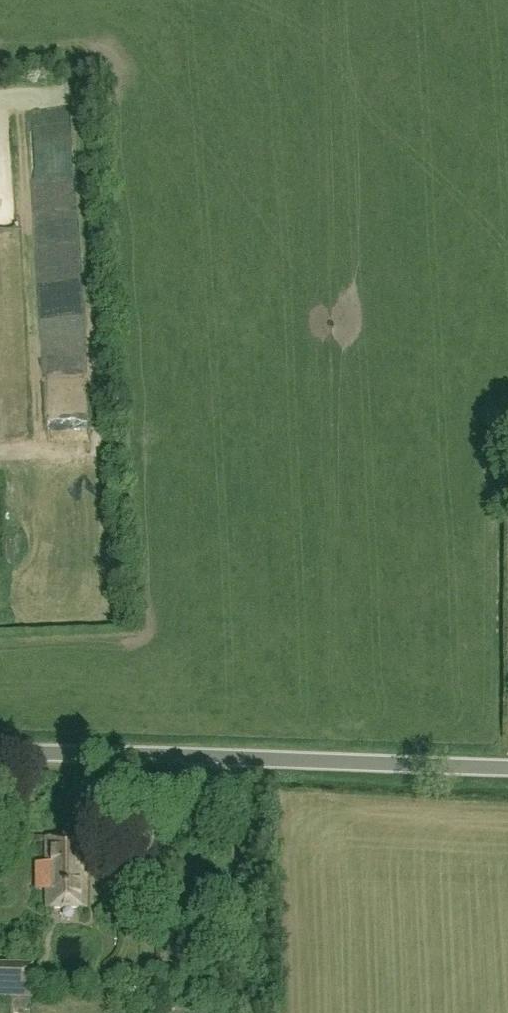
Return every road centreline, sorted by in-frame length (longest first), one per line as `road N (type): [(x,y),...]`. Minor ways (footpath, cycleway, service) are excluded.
road 1 (unclassified): [(507,776),(0,758)]

